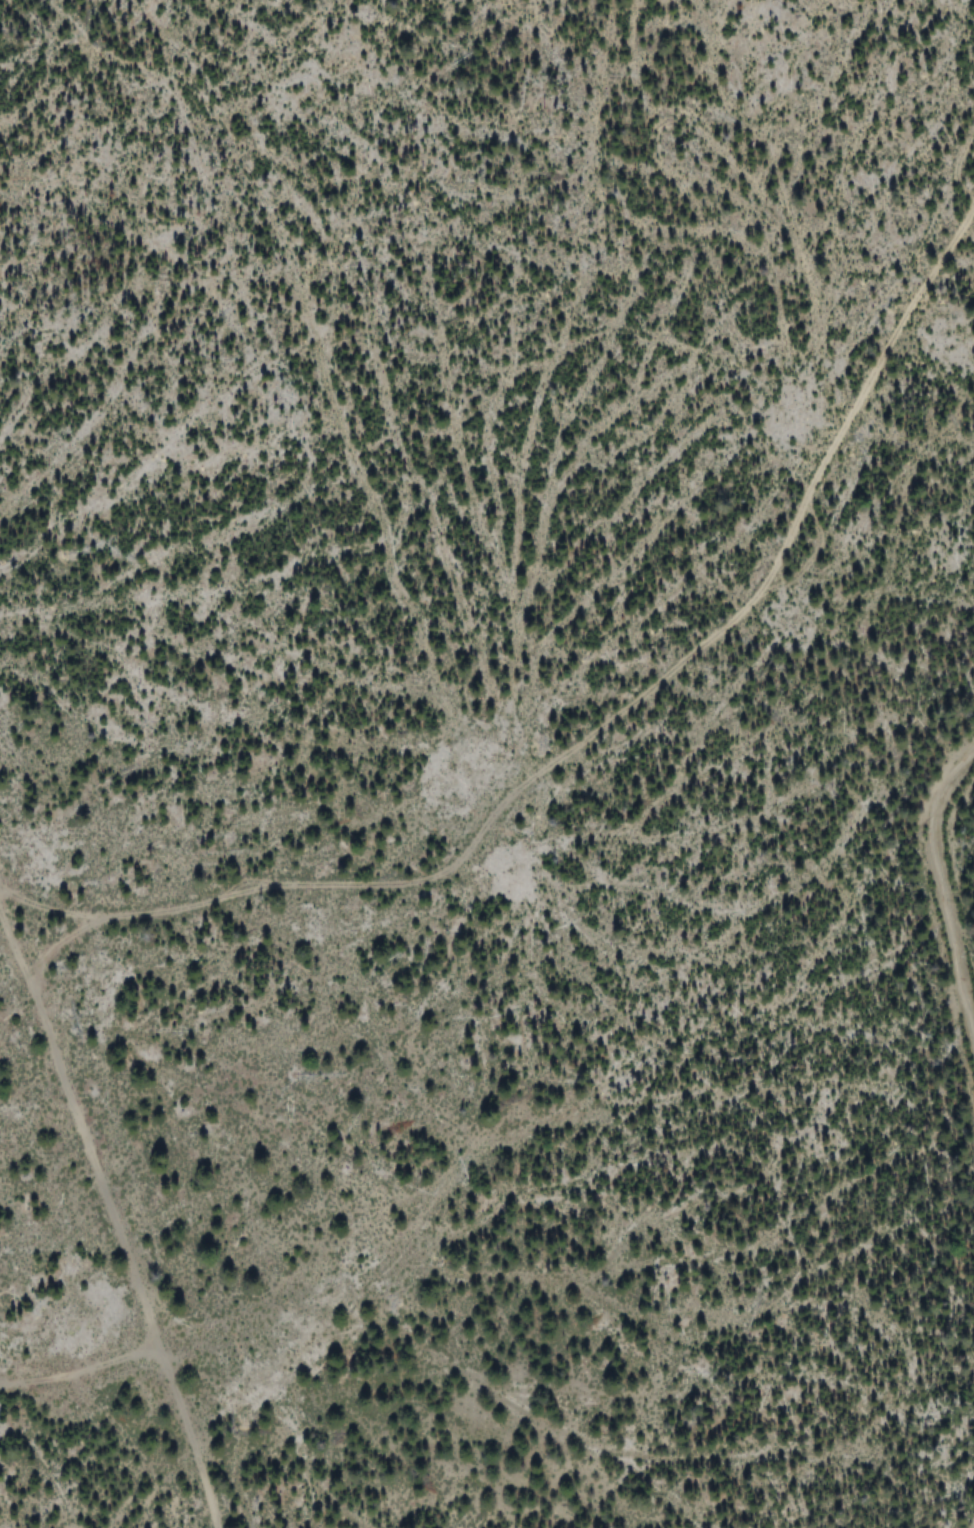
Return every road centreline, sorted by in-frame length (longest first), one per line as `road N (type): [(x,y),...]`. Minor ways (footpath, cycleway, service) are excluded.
road 1 (track): [(253,1527),(157,1312),(0,1138)]

